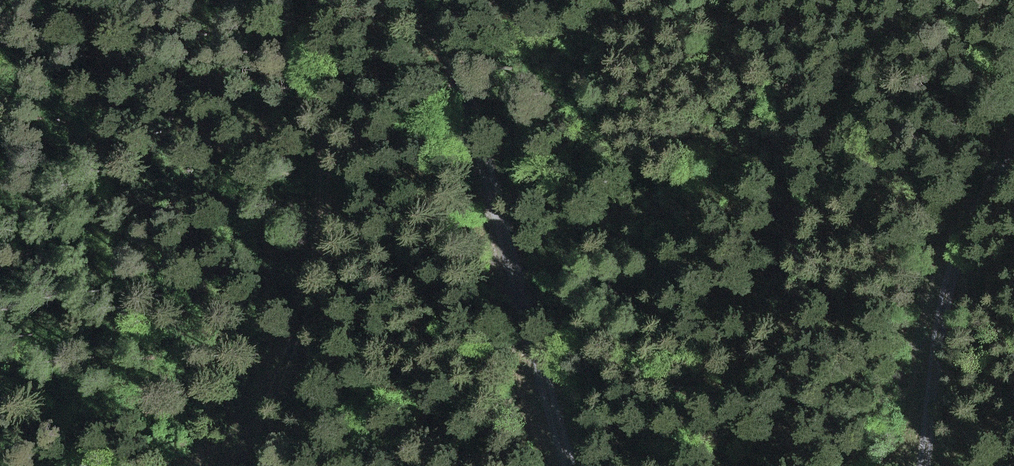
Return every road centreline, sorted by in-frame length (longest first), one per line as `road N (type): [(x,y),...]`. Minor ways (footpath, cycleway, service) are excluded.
road 1 (track): [(429,0),(490,177),(571,465)]
road 2 (track): [(325,0),(333,175),(324,258),(285,379),(245,465)]
road 3 (track): [(929,465),(957,284),(1013,162)]

